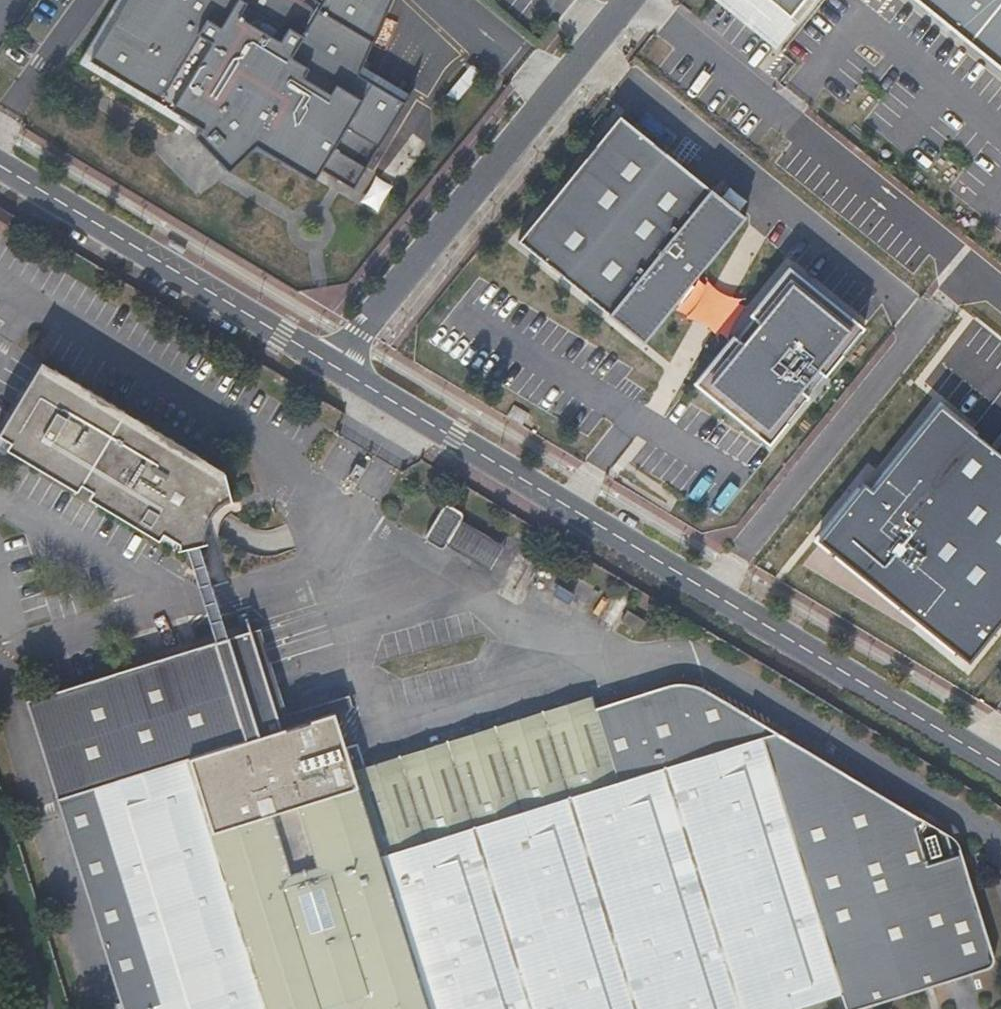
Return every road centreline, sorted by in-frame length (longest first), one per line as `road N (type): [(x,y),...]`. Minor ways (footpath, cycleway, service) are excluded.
road 1 (residential): [(336,366),(1000,764)]
road 2 (unclassified): [(336,366),(626,0)]
road 3 (residential): [(0,166),(336,366)]

